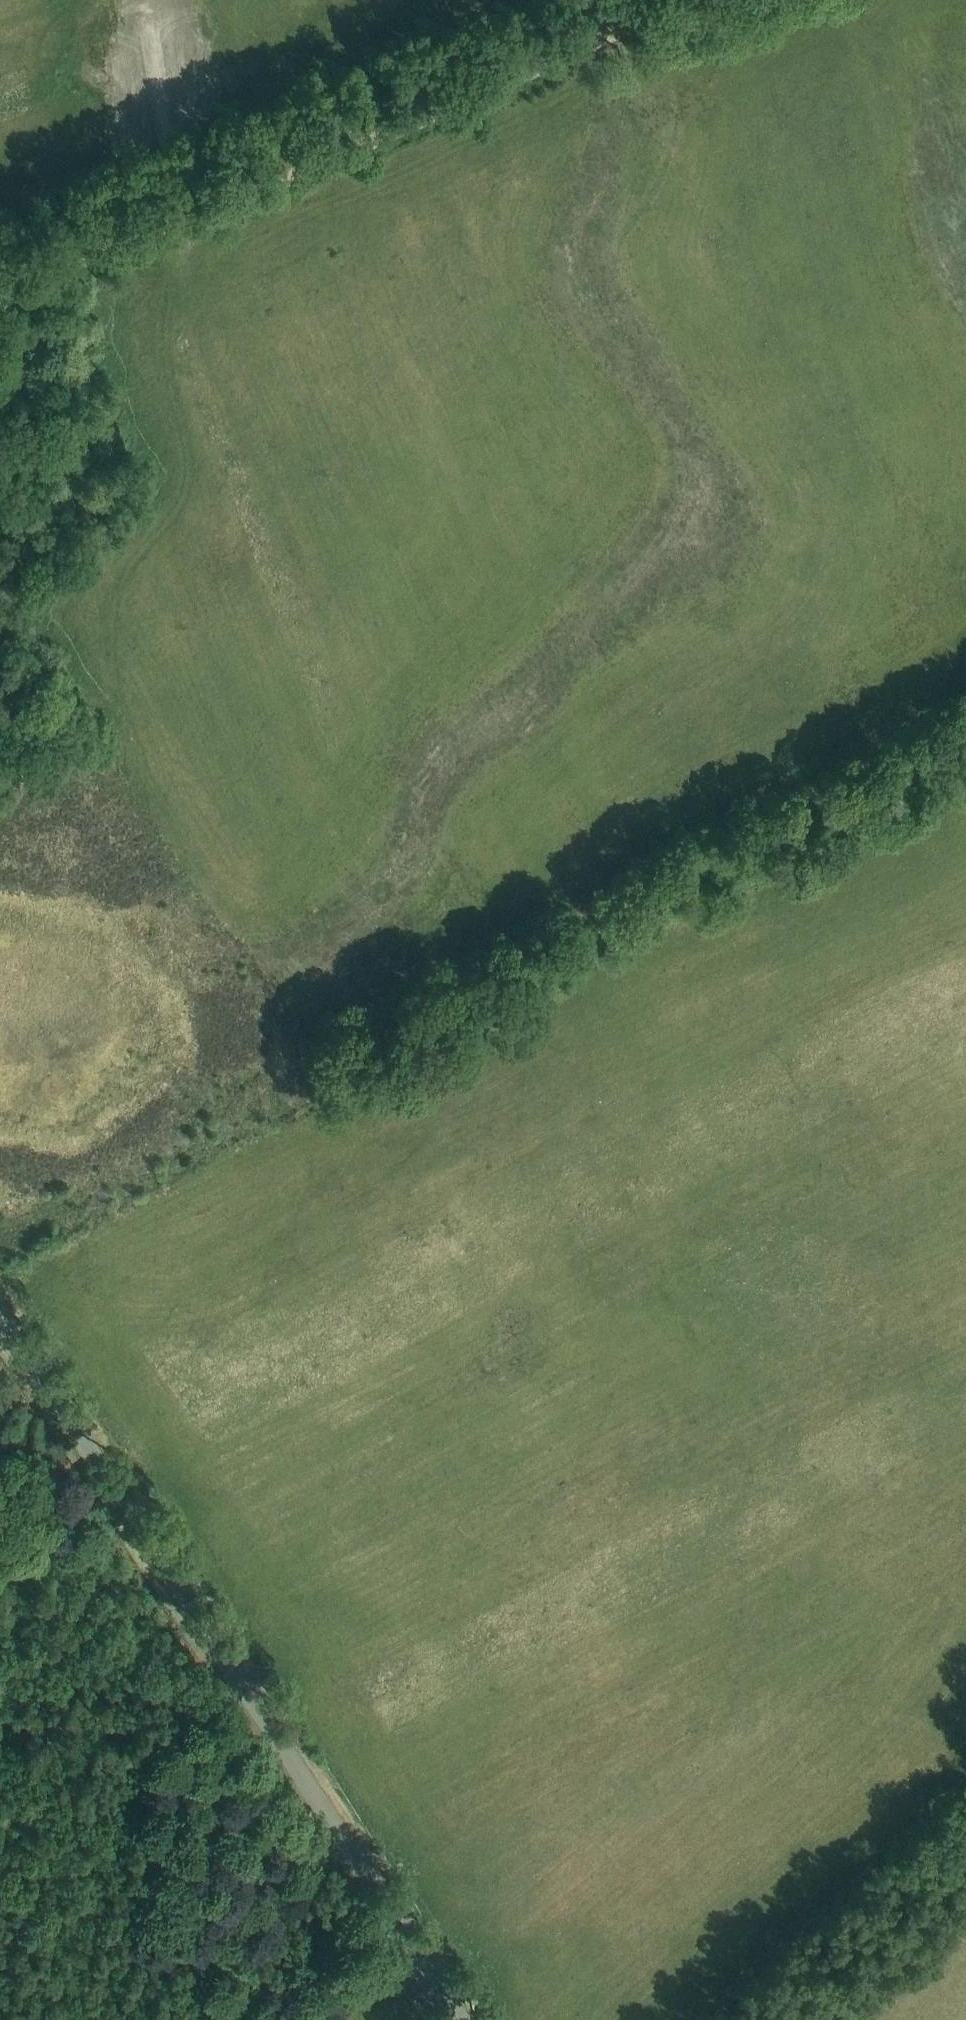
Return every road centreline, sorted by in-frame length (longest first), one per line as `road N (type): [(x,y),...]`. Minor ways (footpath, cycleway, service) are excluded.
road 1 (tertiary): [(461,2019),(0,1318)]
road 2 (track): [(0,287),(164,235),(623,29)]

